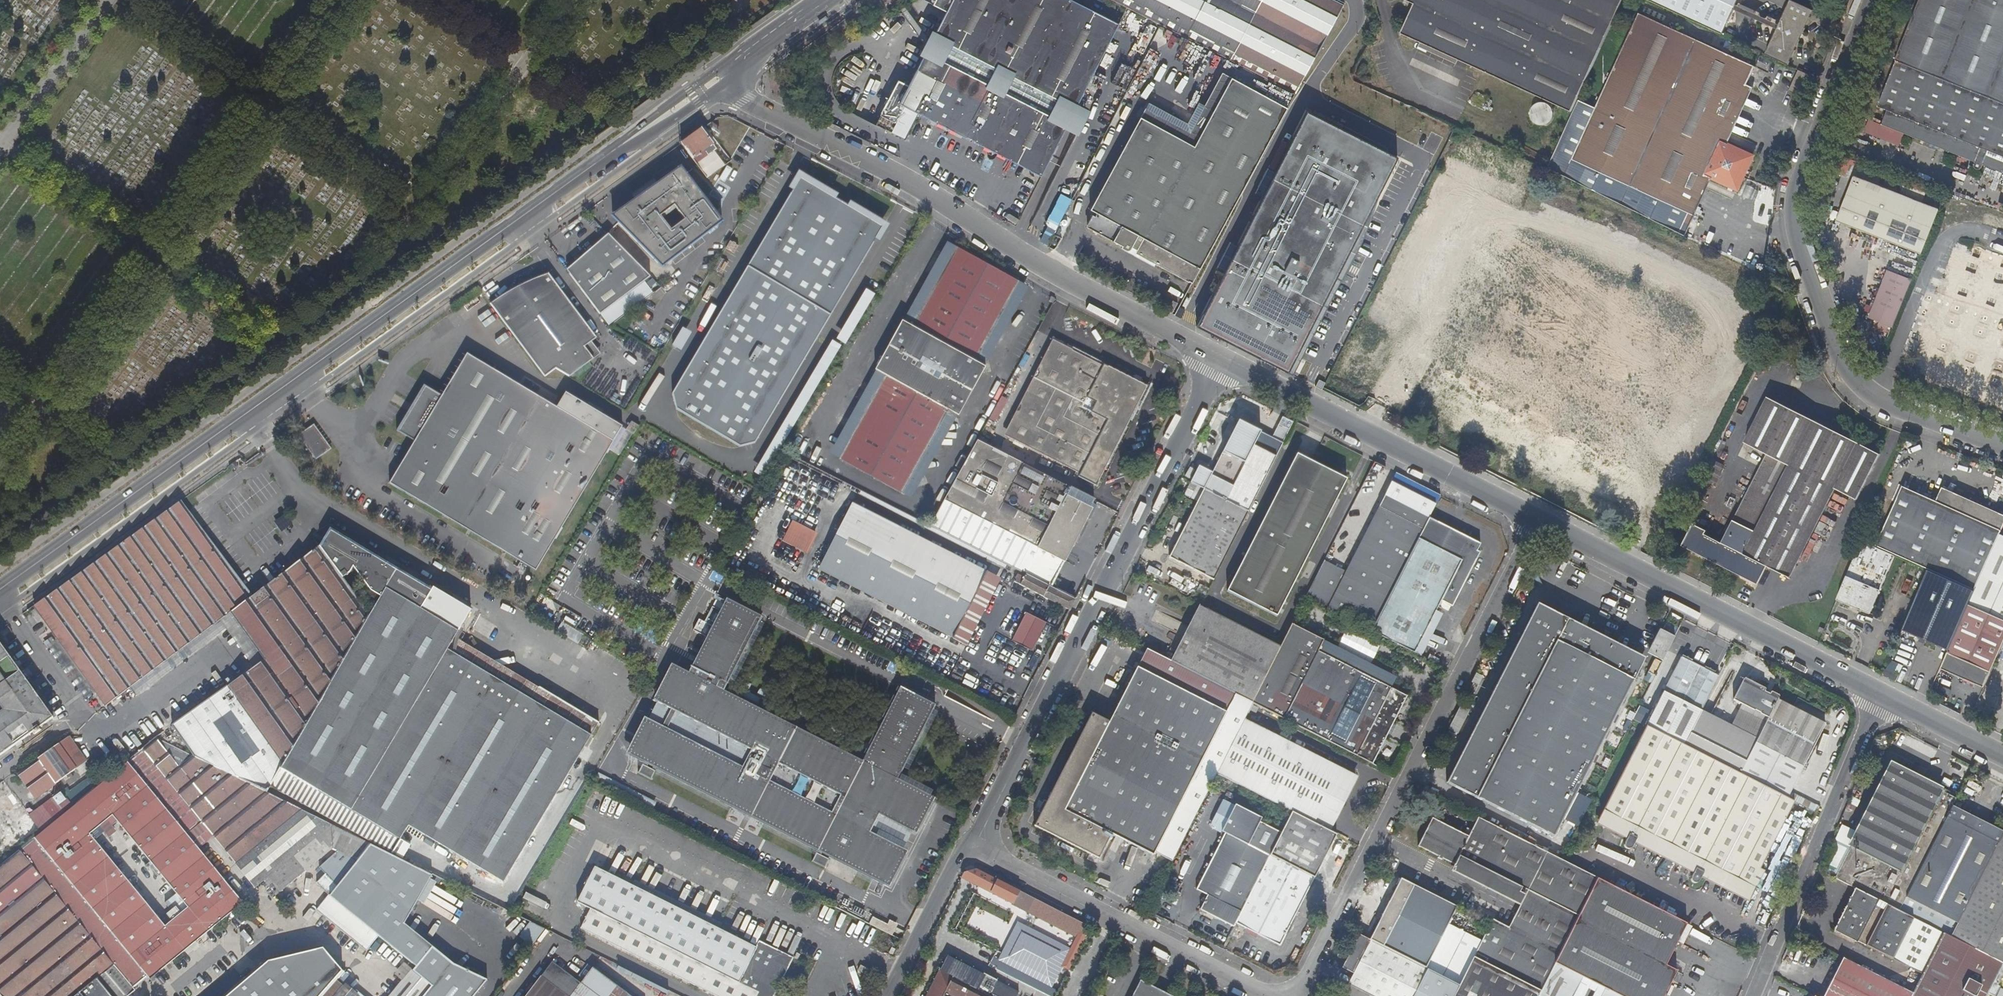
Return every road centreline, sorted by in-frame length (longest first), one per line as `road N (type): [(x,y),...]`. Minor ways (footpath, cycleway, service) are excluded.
road 1 (primary): [(0,589),(724,74)]
road 2 (residential): [(724,74),(745,99),(1224,361)]
road 3 (residential): [(2002,446),(1903,411),(1860,386),(1835,348),(1793,225),(1800,181),(1873,0)]
road 4 (residential): [(1224,361),(973,841)]
road 5 (residential): [(1301,995),(1536,523)]
road 6 (residential): [(1536,523),(1880,694)]
road 7 (residential): [(1224,361),(1536,523)]
road 8 (residential): [(1271,995),(1036,882),(973,841)]
road 9 (unclassified): [(1754,995),(1880,694)]
road 10 (unclassified): [(973,841),(887,995)]
road 11 (residential): [(1880,694),(2002,756)]
road 12 (primary): [(724,74),(830,0)]

